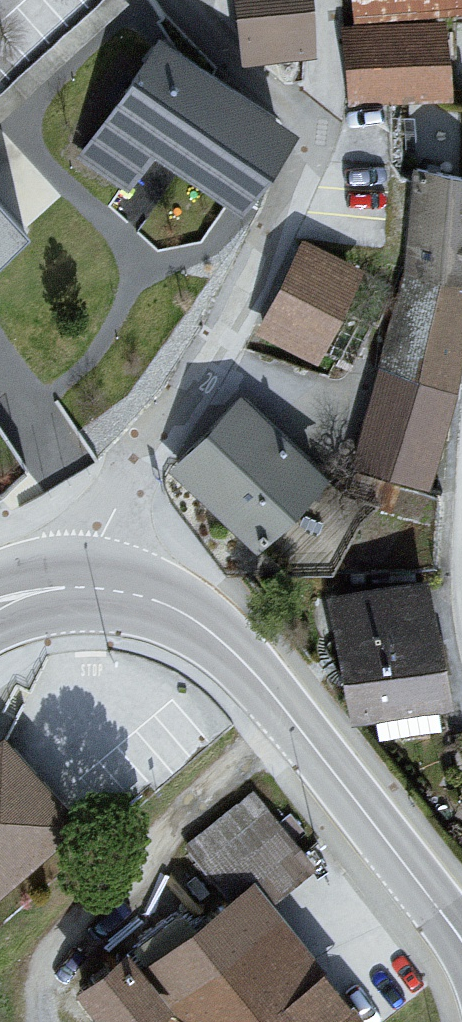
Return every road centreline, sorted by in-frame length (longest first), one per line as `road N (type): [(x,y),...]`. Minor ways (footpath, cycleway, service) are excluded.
road 1 (secondary): [(461,942),(228,644),(175,610),(93,587)]
road 2 (residential): [(93,587),(101,534),(237,320),(319,129)]
road 3 (residential): [(319,129),(229,74),(171,0)]
road 4 (residential): [(319,129),(325,0)]

